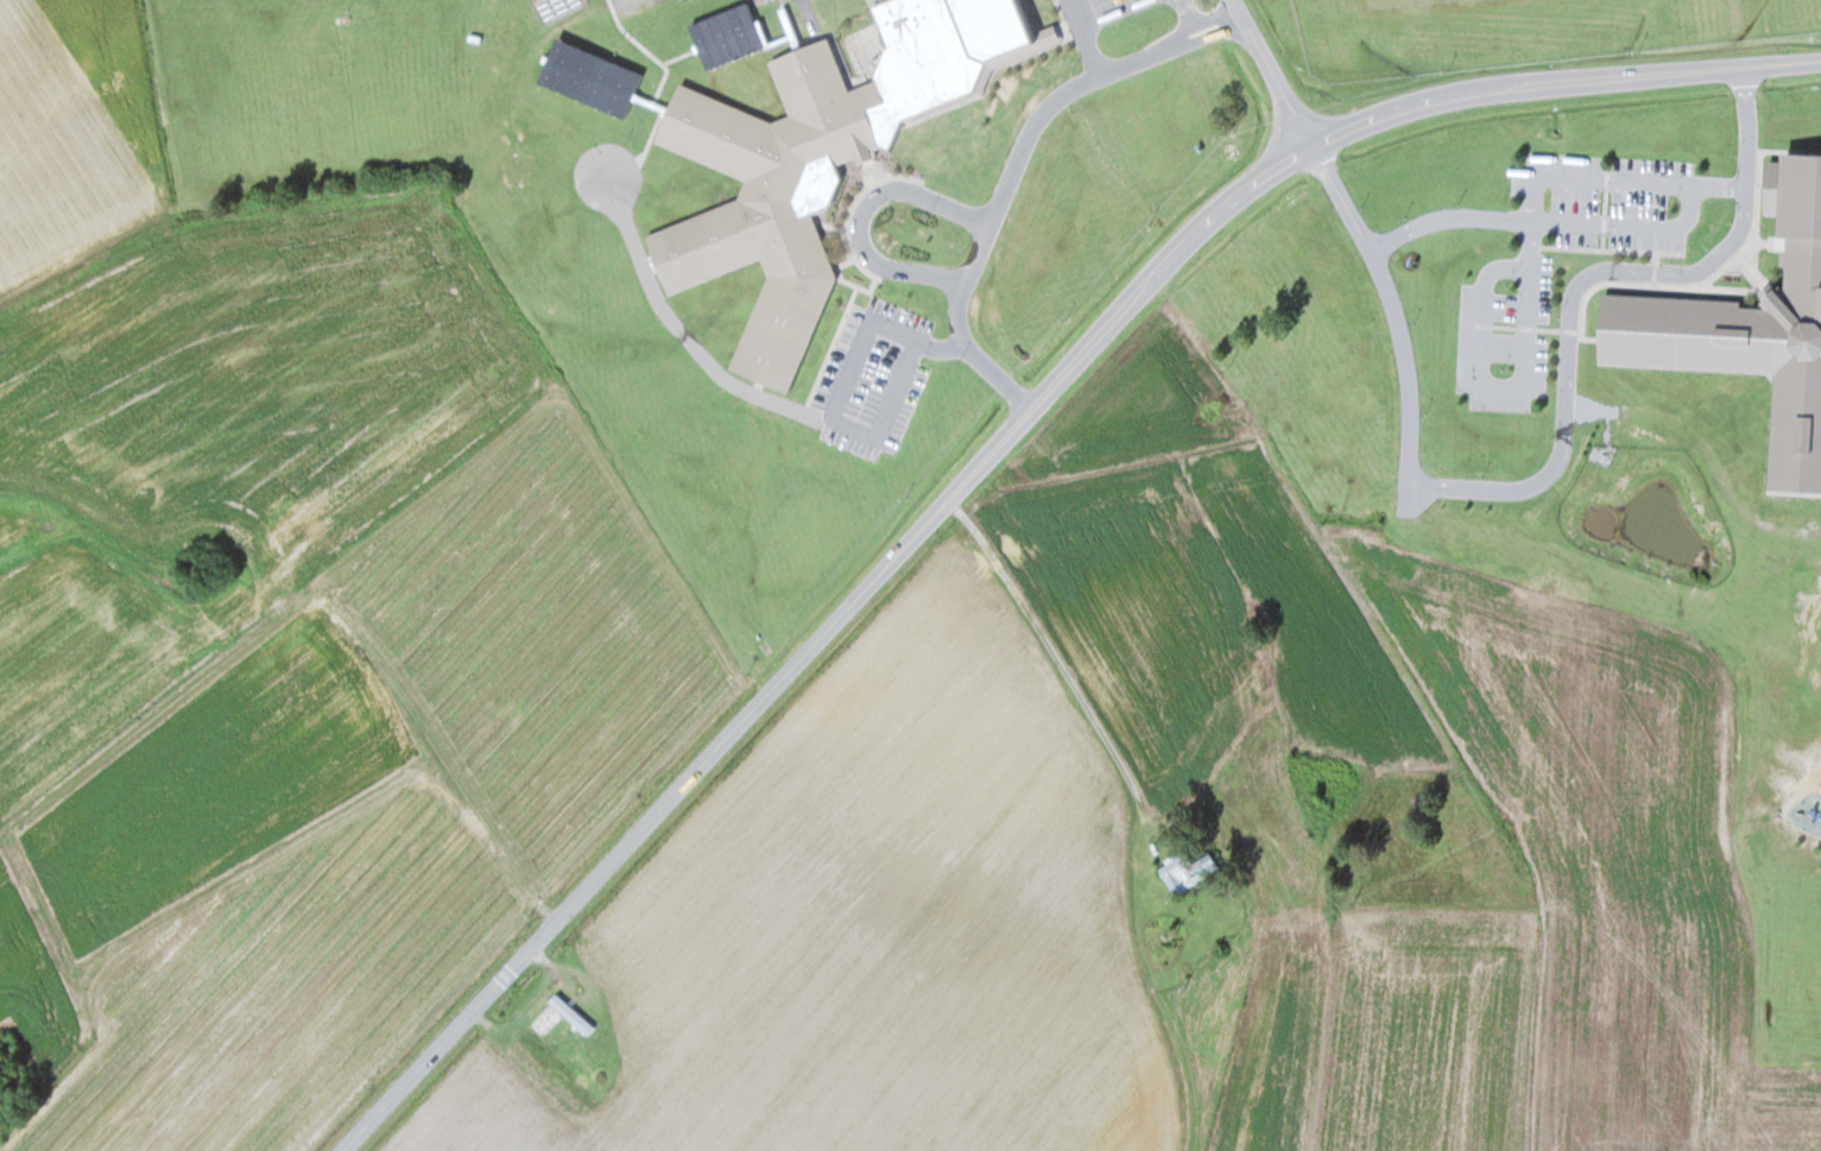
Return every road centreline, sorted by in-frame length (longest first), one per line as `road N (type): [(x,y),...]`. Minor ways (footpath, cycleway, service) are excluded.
road 1 (residential): [(343,1150),(1202,223),(1262,175),(1307,147),(1411,108),(1575,82),(1820,59)]
road 2 (residential): [(1307,147),(1230,0)]

